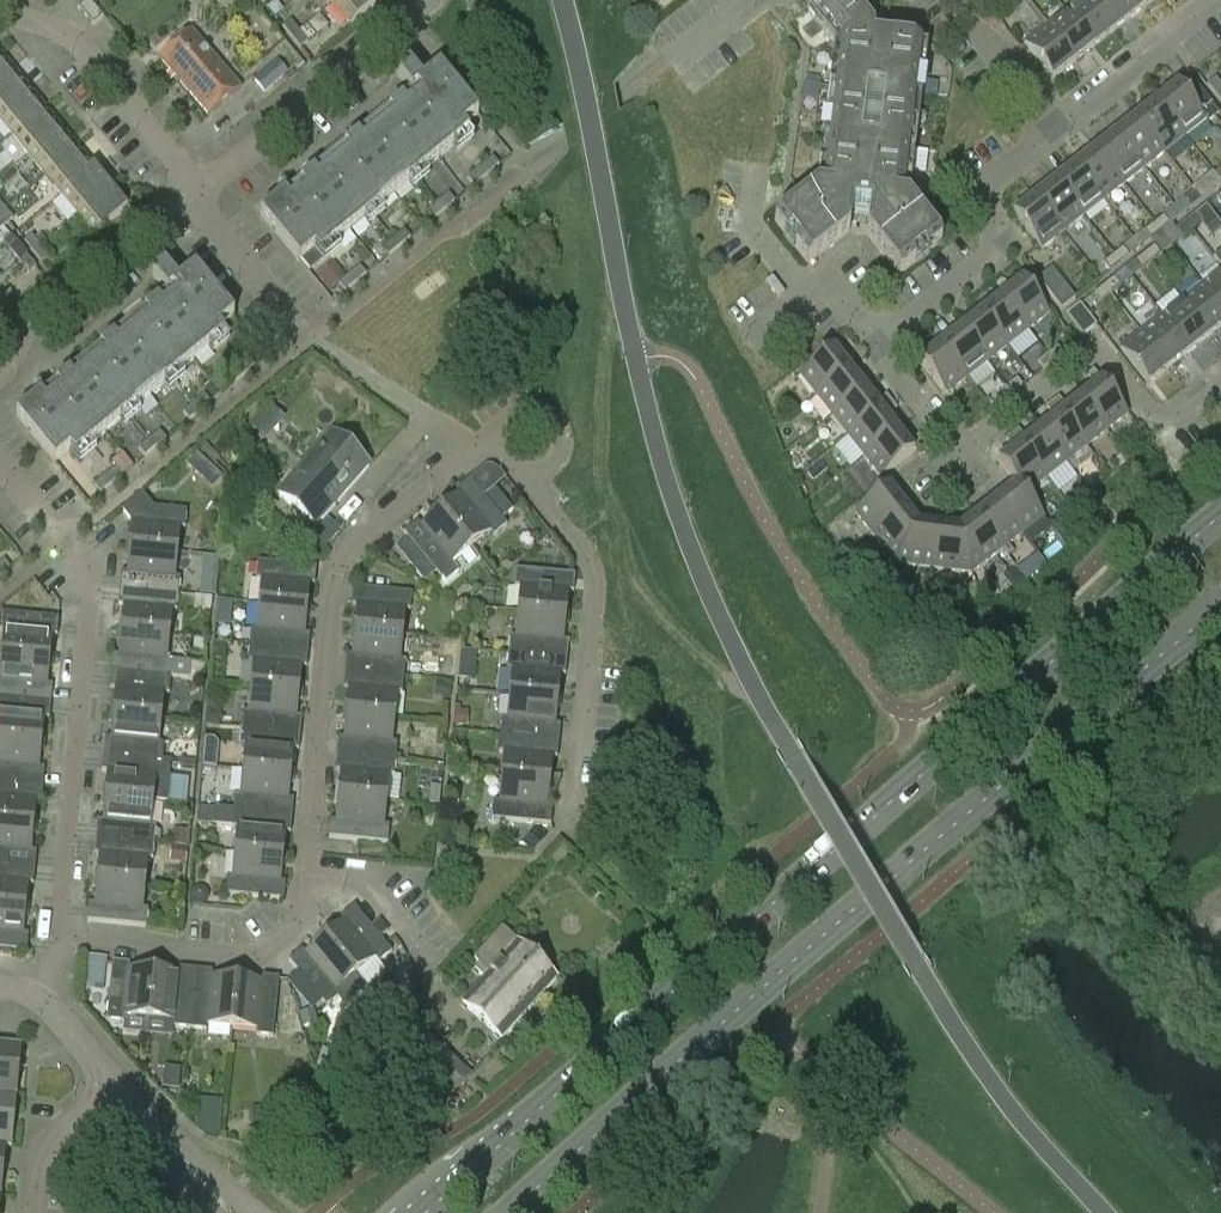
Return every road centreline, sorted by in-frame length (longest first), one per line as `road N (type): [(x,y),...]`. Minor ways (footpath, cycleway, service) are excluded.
road 1 (unclassified): [(1099,1212),(989,1081),(761,707),(719,620),(673,503),(636,358),(558,0)]
road 2 (secondary): [(1220,517),(426,1212)]
road 3 (secondary): [(511,1212),(858,906),(1220,611)]
road 4 (residential): [(60,938),(90,573),(0,463)]
road 5 (residential): [(299,868),(330,578),(479,444)]
road 6 (residential): [(876,352),(941,441),(957,449),(972,450),(1091,361),(1107,362),(1167,425),(1220,387)]
road 7 (residential): [(479,444),(317,339),(265,290),(191,194)]
road 8 (residential): [(573,810),(596,571),(581,537),(529,484)]
road 9 (residential): [(876,352),(1001,252),(976,208),(983,187),(1054,132)]
road 10 (residential): [(60,938),(265,960),(293,931),(299,868)]
road 11 (residential): [(191,194),(418,22)]
road 12 (residential): [(191,194),(176,163),(84,51),(19,27),(1,1)]
road 13 (residential): [(0,371),(16,358),(31,322),(191,194)]
road 14 (residential): [(1220,1),(1054,132)]
road 15 (residential): [(533,168),(418,22)]
road 16 (residential): [(299,868),(368,882),(431,964)]
road 17 (residential): [(529,484),(554,474),(567,454),(555,420),(519,414),(497,452)]
road 18 (residential): [(1054,132),(958,0)]
road 19 (residential): [(40,1212),(56,1146),(114,1084)]
road 20 (residential): [(821,287),(791,274),(758,228),(758,172)]

